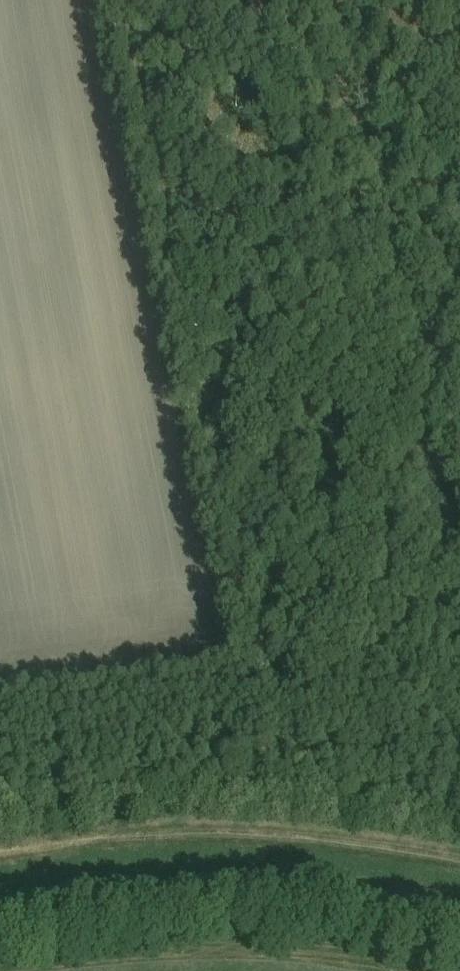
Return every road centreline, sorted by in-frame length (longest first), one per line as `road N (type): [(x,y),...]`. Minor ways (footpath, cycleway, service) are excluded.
road 1 (track): [(459,859),(300,835),(155,831),(22,848)]

